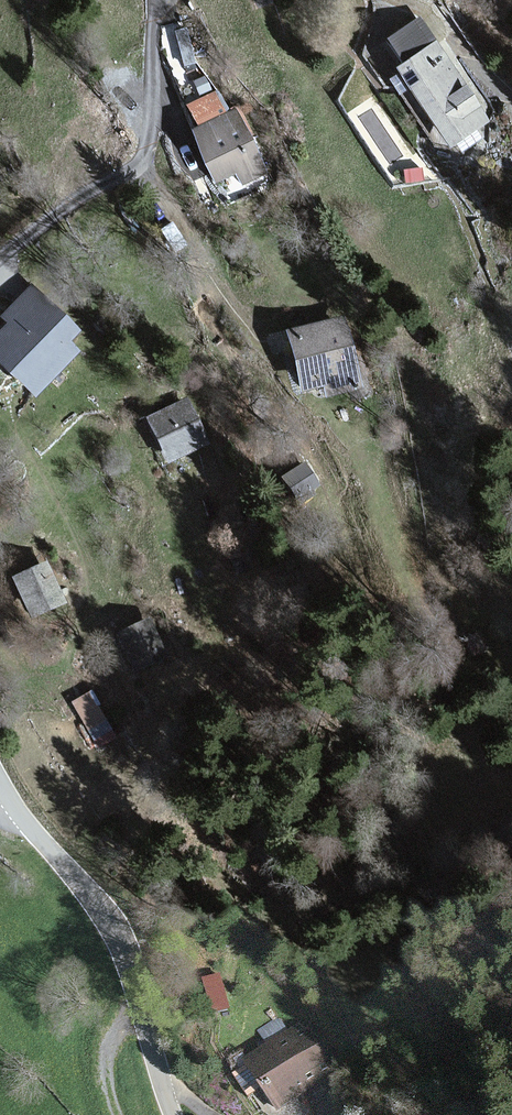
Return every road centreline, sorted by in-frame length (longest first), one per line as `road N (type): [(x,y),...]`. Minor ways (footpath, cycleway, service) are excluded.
road 1 (unclassified): [(173,1114),(117,931),(0,782)]
road 2 (track): [(115,1114),(102,1083),(103,1055),(144,1007)]

